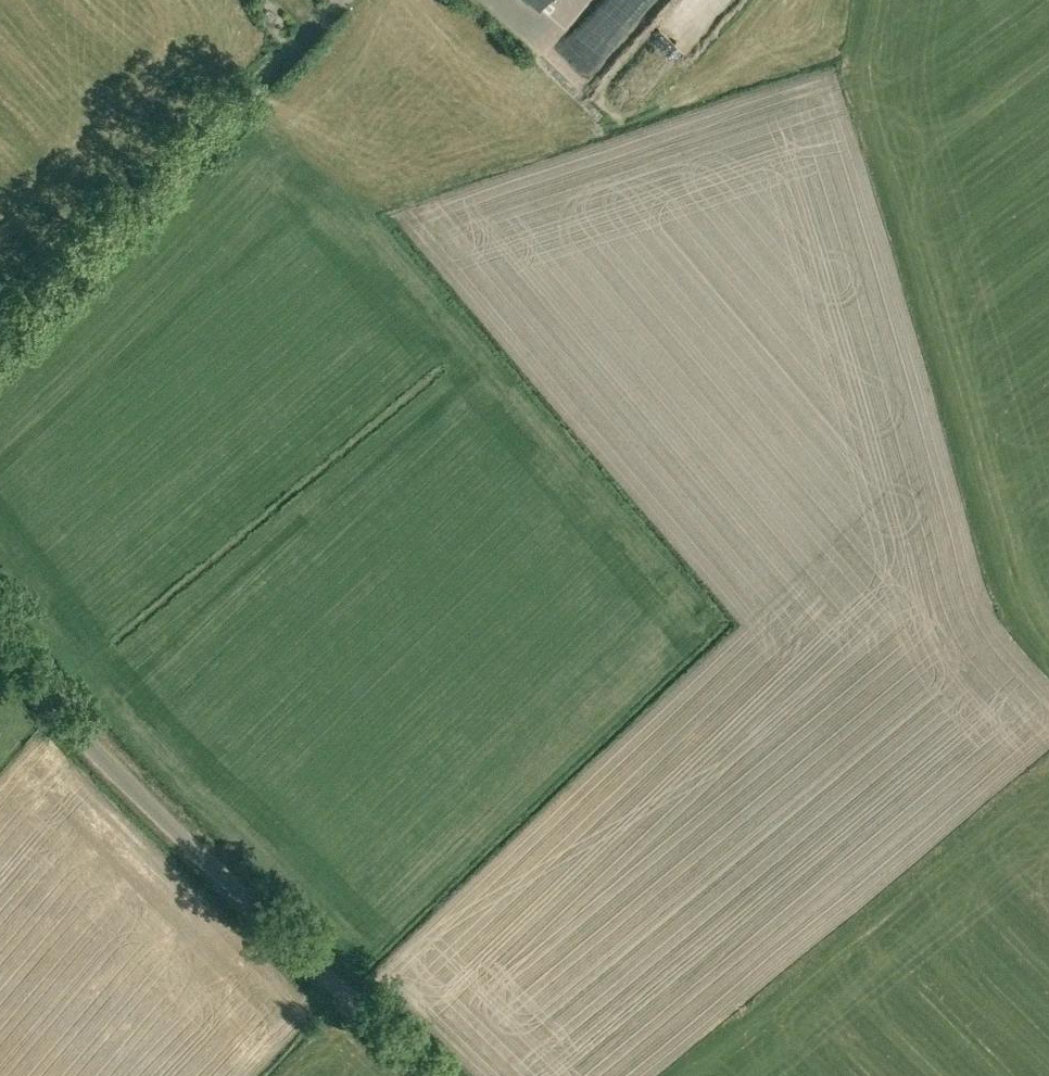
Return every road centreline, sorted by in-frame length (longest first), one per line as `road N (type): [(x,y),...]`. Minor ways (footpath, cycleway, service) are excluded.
road 1 (unclassified): [(425,1075),(126,789),(0,636)]

